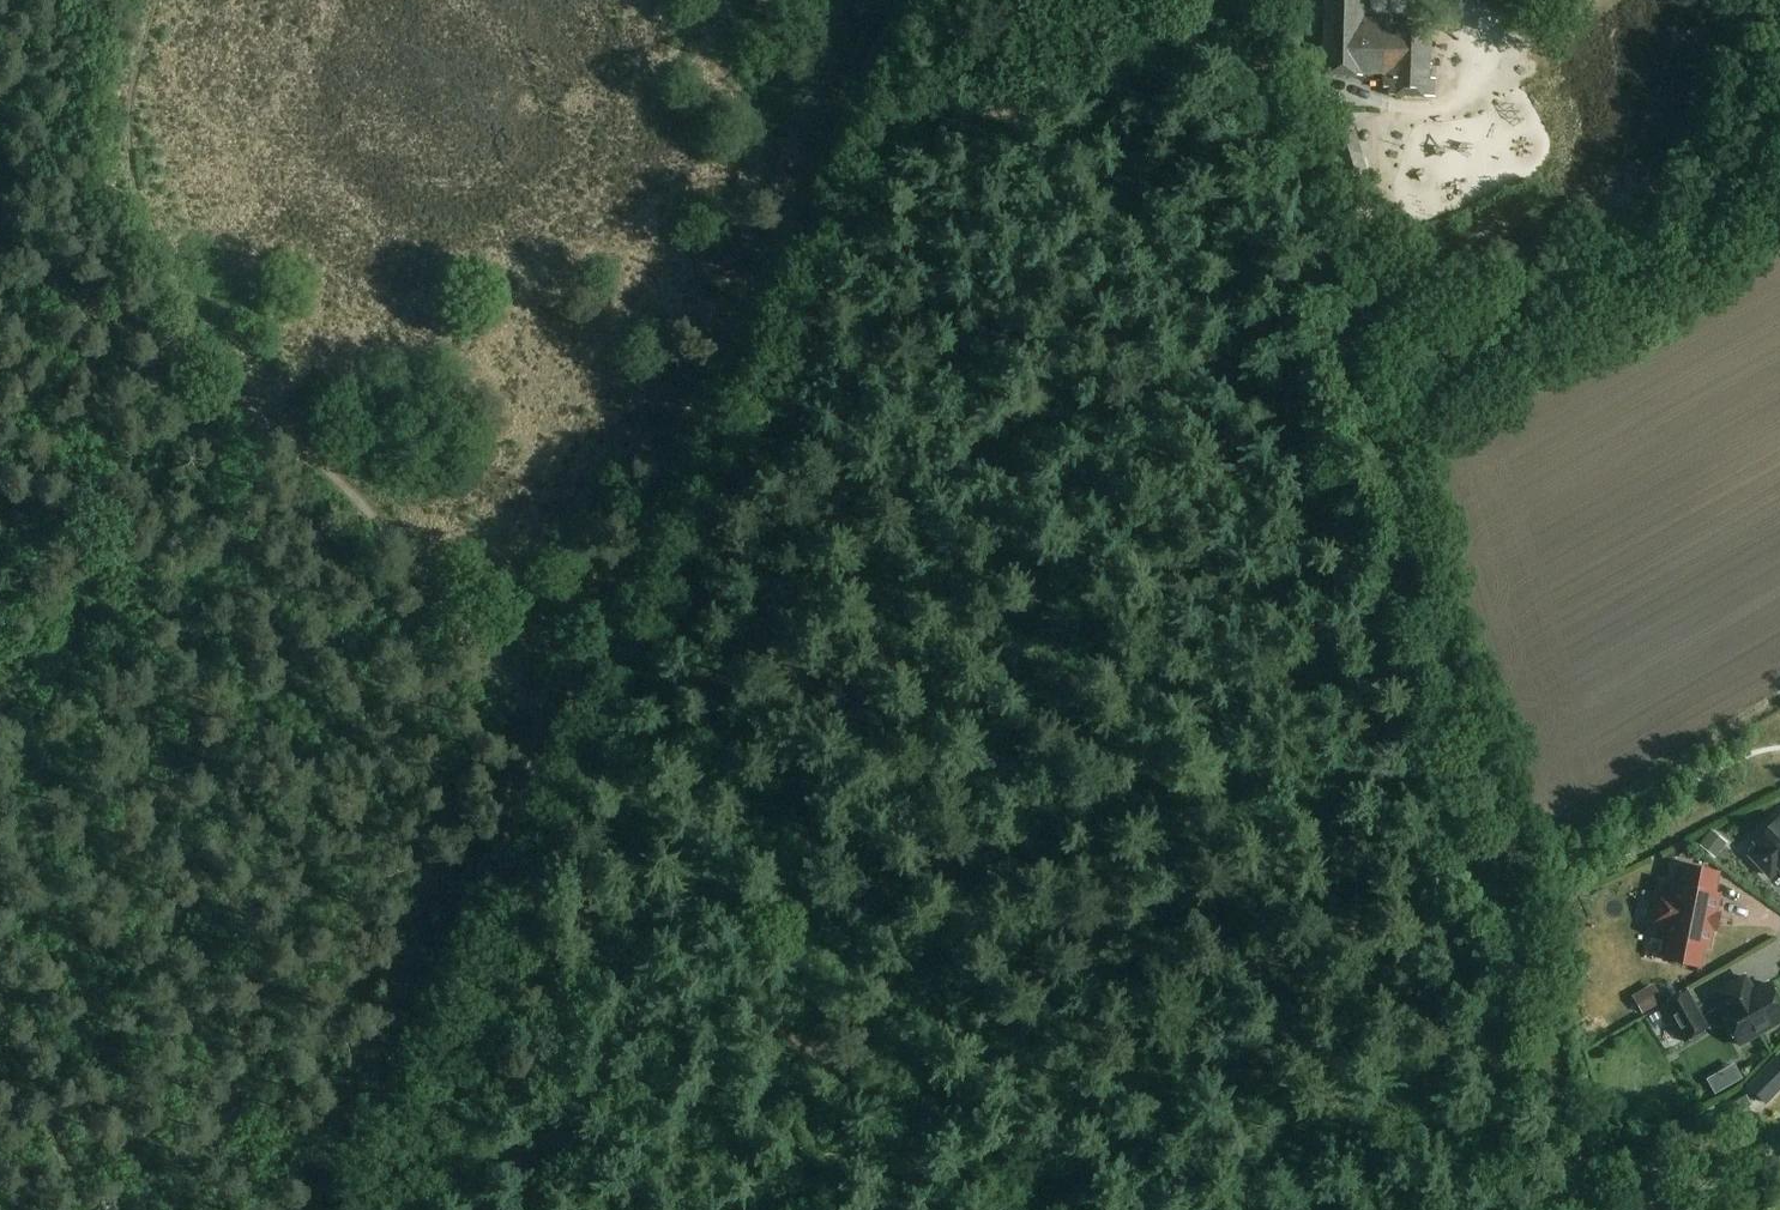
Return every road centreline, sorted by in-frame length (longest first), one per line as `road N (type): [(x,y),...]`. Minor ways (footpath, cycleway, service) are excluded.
road 1 (track): [(1484,829),(1241,0)]
road 2 (track): [(908,0),(561,721)]
road 3 (track): [(561,721),(416,536),(327,439),(0,190)]
road 4 (track): [(375,1209),(549,839),(522,826),(561,721)]

